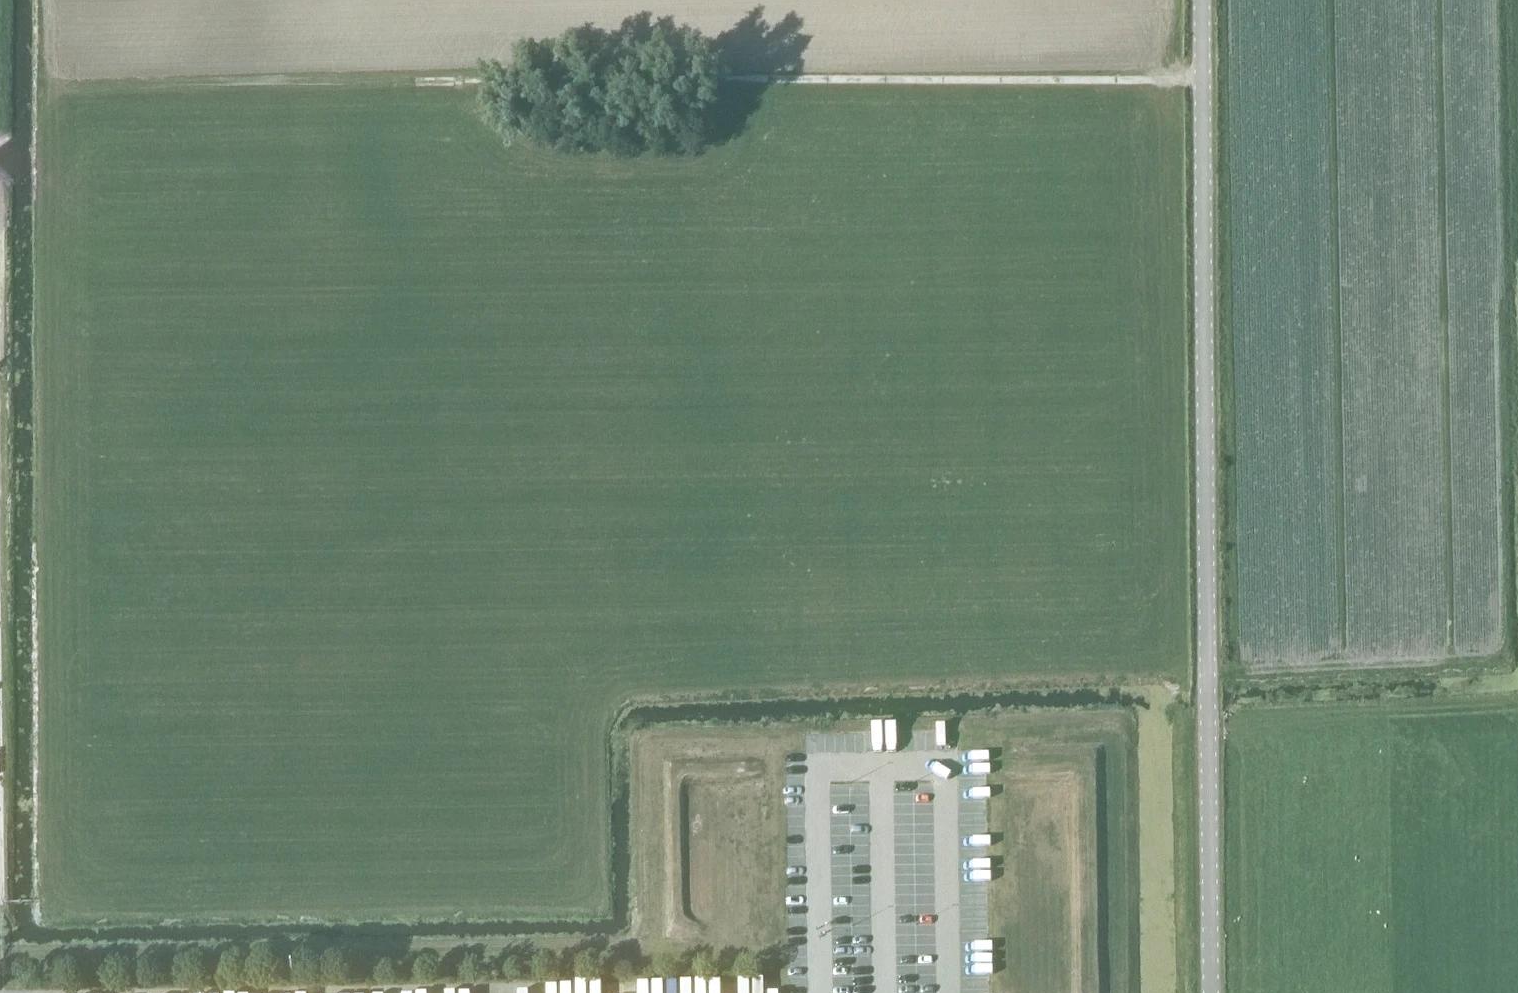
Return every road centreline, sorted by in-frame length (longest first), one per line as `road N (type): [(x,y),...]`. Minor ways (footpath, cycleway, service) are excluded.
road 1 (unclassified): [(1213,992),(1200,0)]
road 2 (track): [(1202,78),(516,77)]

